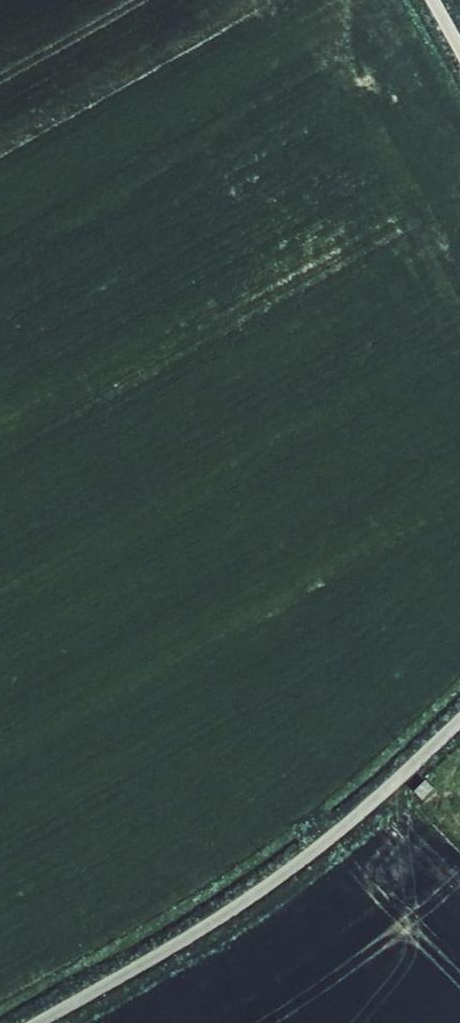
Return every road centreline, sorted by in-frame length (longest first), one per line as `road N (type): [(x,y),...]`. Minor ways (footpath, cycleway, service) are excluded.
road 1 (unclassified): [(35,1022),(258,891),(459,717)]

